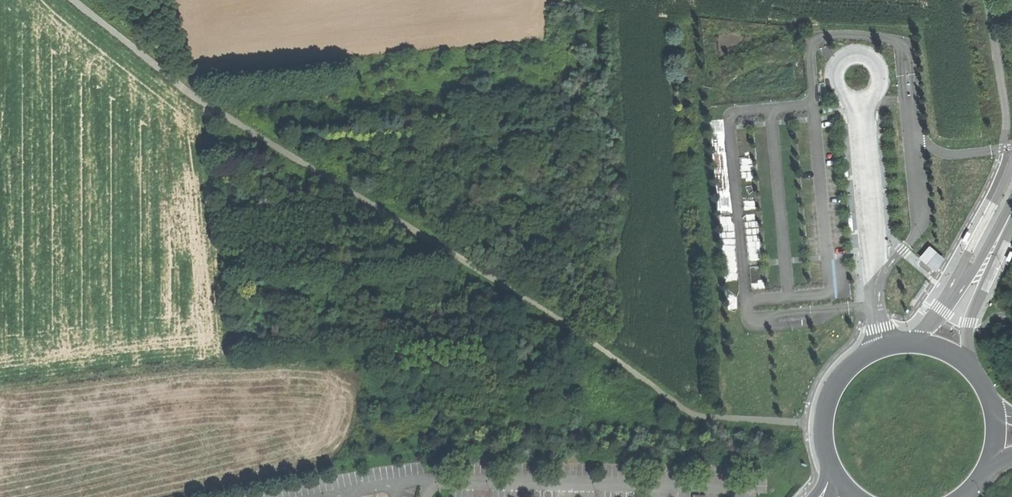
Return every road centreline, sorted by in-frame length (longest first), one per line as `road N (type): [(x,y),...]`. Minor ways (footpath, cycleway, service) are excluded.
road 1 (track): [(304,367),(198,366),(0,391)]
road 2 (residential): [(873,291),(861,116)]
road 3 (tertiary): [(975,369),(966,331),(1011,213)]
road 4 (tertiary): [(1011,210),(940,319),(915,342)]
road 5 (residential): [(861,116),(882,78),(877,62),(855,51),(840,58),(831,80),(858,107)]
road 6 (tertiary): [(915,342),(884,344),(840,379),(825,426),(828,452)]

